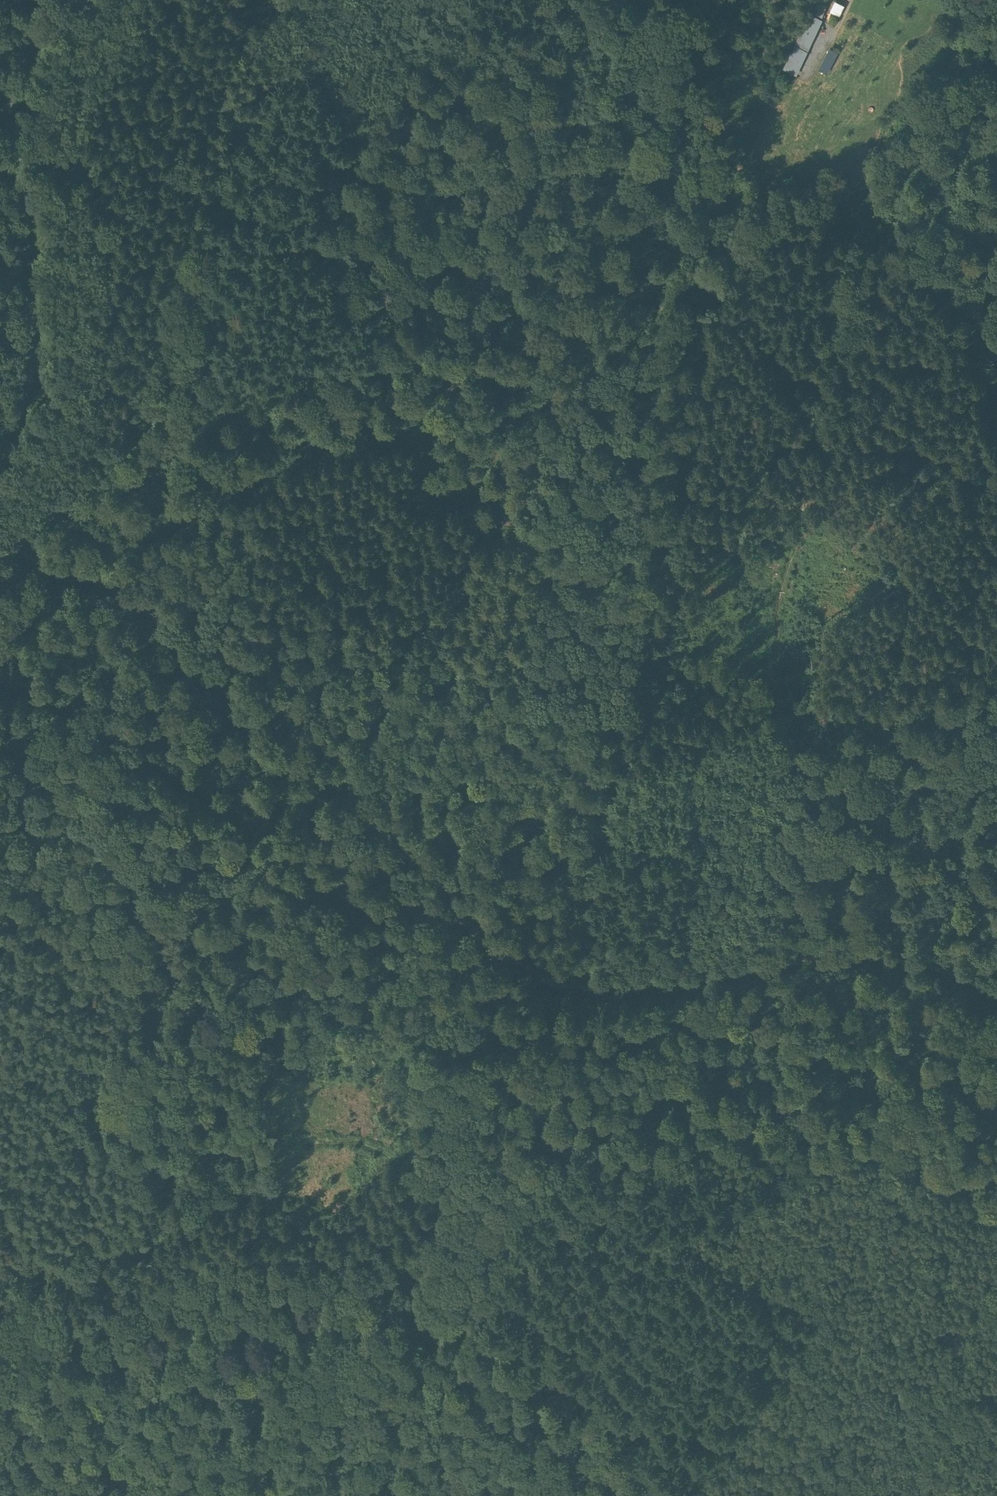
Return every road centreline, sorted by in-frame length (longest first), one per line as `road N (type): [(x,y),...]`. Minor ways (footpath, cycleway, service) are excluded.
road 1 (track): [(29,686),(259,826),(324,893),(367,909),(453,918),(587,995),(686,988),(834,959),(936,968),(996,994)]
road 2 (track): [(426,657),(390,616),(388,567),(347,502),(349,479),(412,436),(460,381),(506,306),(592,105),(622,0)]
road 3 (track): [(0,461),(26,415),(41,320),(35,229),(14,153),(11,99),(25,58),(70,0)]
road 4 (track): [(0,1335),(155,1339),(363,1306),(466,1319)]
road 5 (track): [(808,515),(688,496),(575,509),(503,528),(435,475),(412,436)]
road 6 (track): [(466,1319),(531,1349),(600,1400),(656,1495)]
road 7 (track): [(0,1324),(70,1278),(170,1189)]
road 8 (track): [(996,479),(963,478),(909,457),(884,460),(808,515)]

